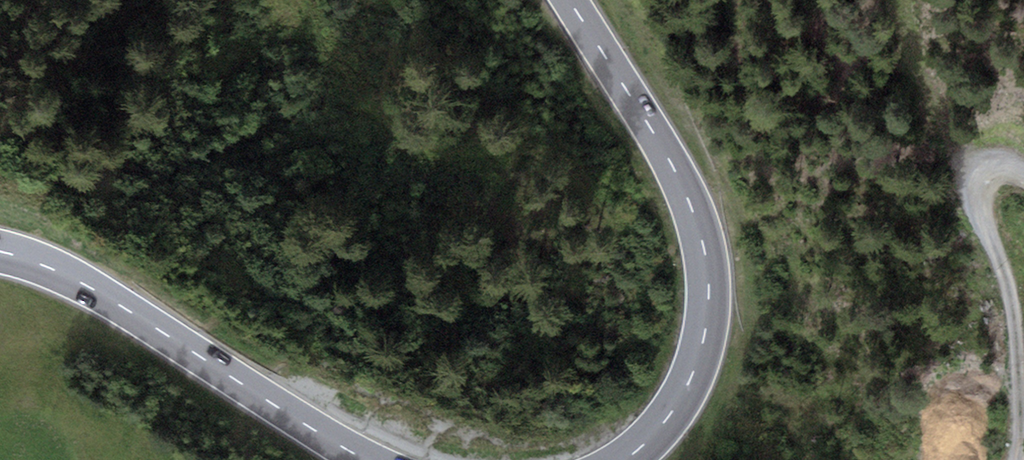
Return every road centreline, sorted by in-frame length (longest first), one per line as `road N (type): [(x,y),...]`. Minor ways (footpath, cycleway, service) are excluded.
road 1 (primary): [(626,459),(686,388),(708,309),(706,259),(677,175),(569,0)]
road 2 (primary): [(0,252),(93,290),(366,459)]
road 3 (track): [(619,224),(583,183),(532,157),(429,144),(392,127),(295,0)]
road 4 (track): [(1018,459),(1012,317),(967,194),(973,173),(995,160),(1023,168)]
road 5 (track): [(973,173),(936,95),(908,0)]

